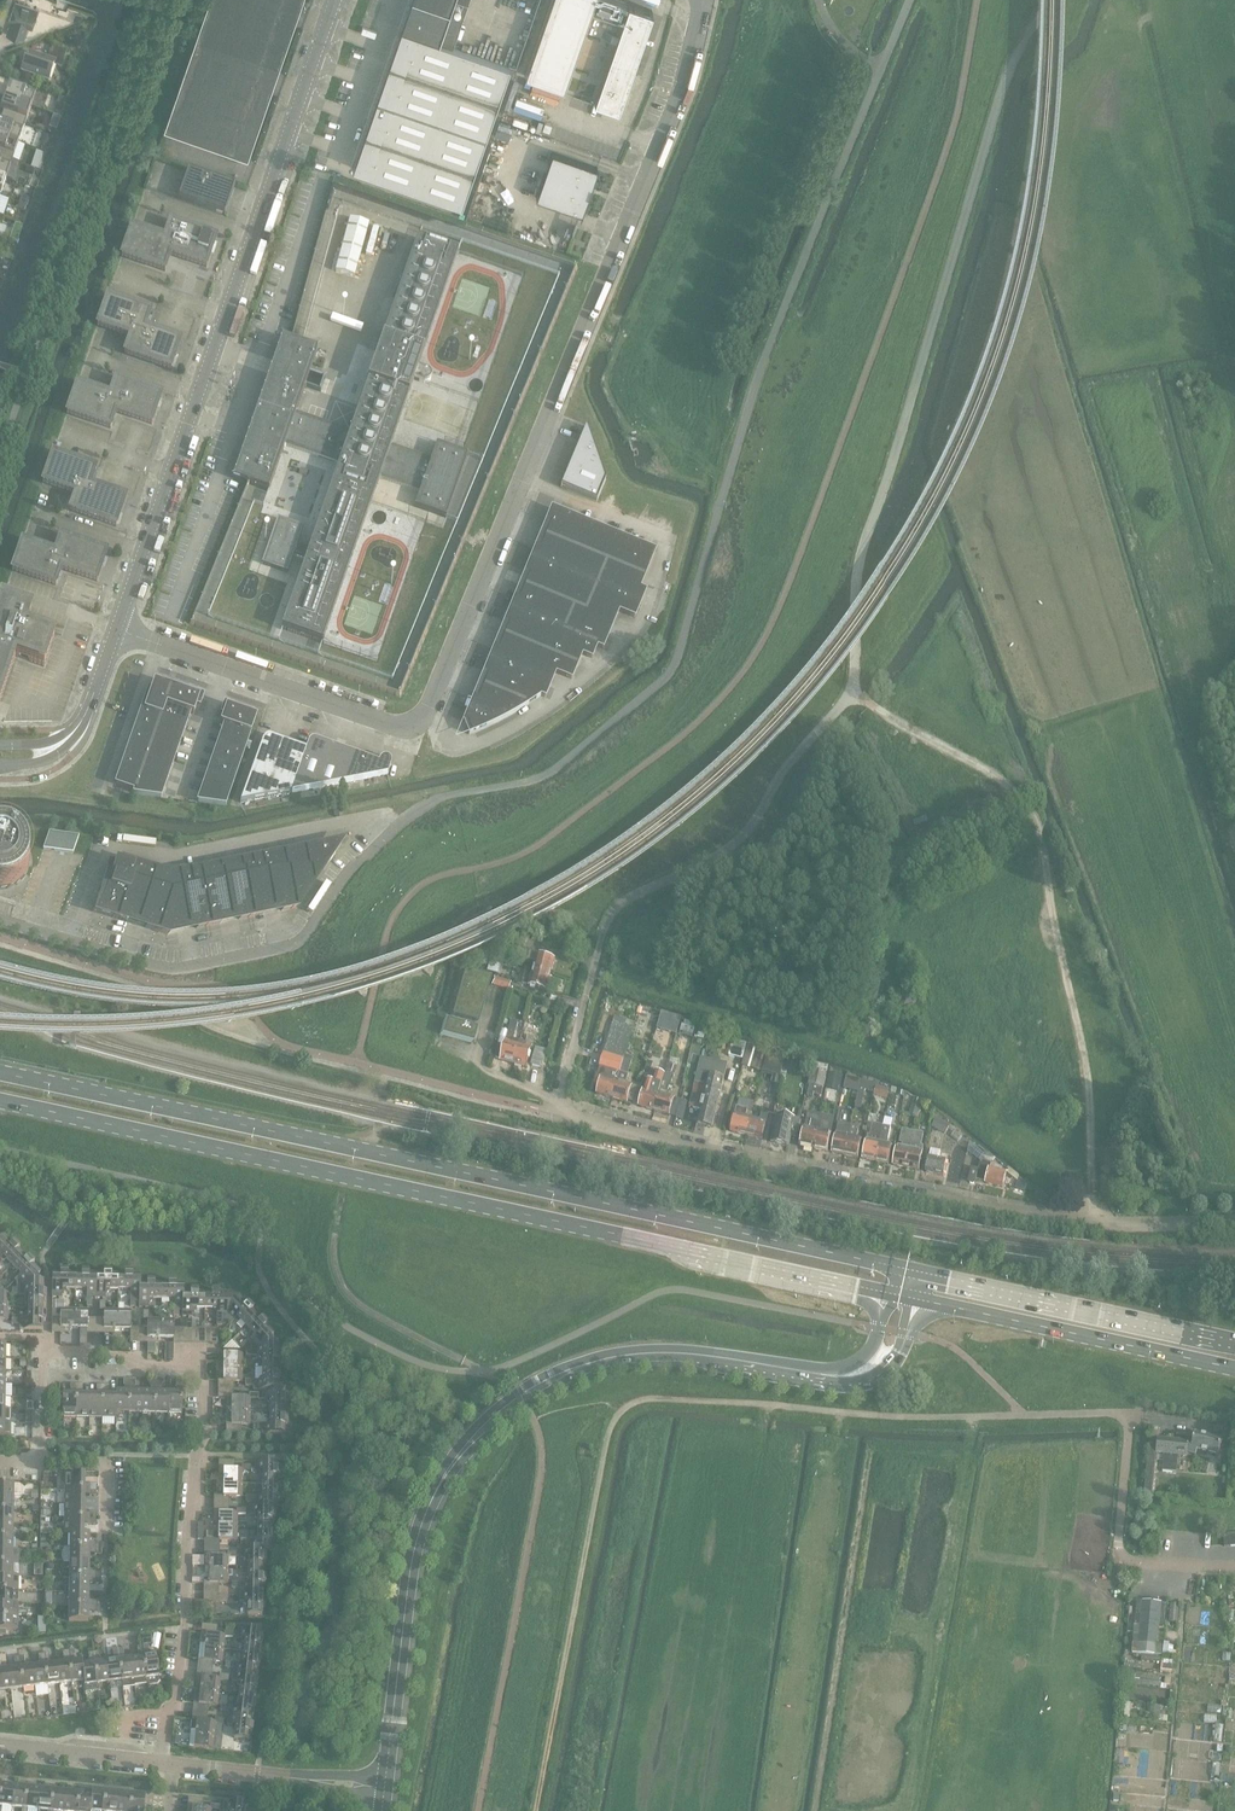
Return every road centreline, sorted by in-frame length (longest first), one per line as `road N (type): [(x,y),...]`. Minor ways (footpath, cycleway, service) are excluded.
road 1 (unclassified): [(557,1112),(611,915),(739,842),(786,767),(848,697),(861,552),(1008,74),(1060,0)]
road 2 (unclassified): [(910,0),(761,372),(672,671),(552,771),(437,799),(384,840)]
road 3 (primary): [(907,1271),(0,1072)]
road 4 (primary): [(0,1104),(810,1279)]
road 5 (track): [(536,1810),(606,1439),(632,1403),(1026,1416)]
road 6 (secondary): [(385,1788),(415,1548),(439,1486),(464,1450),(544,1384),(615,1357),(675,1353),(774,1367)]
road 7 (residential): [(557,1112),(995,1212),(1137,1224),(1234,1222)]
road 8 (unclassified): [(117,628),(336,0)]
road 9 (track): [(850,693),(1003,781),(1037,826),(1088,1070),(1091,1222)]
road 10 (residential): [(162,1765),(177,1698),(206,1390),(186,1366),(43,1351)]
road 11 (unclassified): [(525,478),(669,538),(647,609),(574,686),(508,729),(454,747),(440,723),(424,717)]
road 12 (unclassified): [(525,478),(681,101),(702,0)]
road 13 (unclassified): [(0,918),(168,967),(294,946),(384,840)]
road 14 (unclassified): [(117,628),(403,726),(424,717)]
road 15 (primary): [(918,1300),(1234,1368)]
road 16 (primary): [(1234,1343),(937,1278)]
road 17 (track): [(487,1371),(349,1299),(333,1263),(342,1197)]
road 18 (unclassified): [(424,717),(525,478)]
road 19 (unclassified): [(1118,1545),(1128,1417),(1026,1416)]
road 20 (secondary): [(774,1367),(824,1382),(882,1372),(901,1351),(918,1300)]
road 21 (residential): [(0,1746),(162,1765)]
road 22 (unclassified): [(385,1788),(257,1774)]
road 23 (residential): [(106,1530),(106,1465),(43,1463)]
road 24 (unclassified): [(1118,1545),(1131,1564),(1234,1566)]
road 25 (secondary): [(879,1328),(866,1355),(849,1365),(774,1367)]

